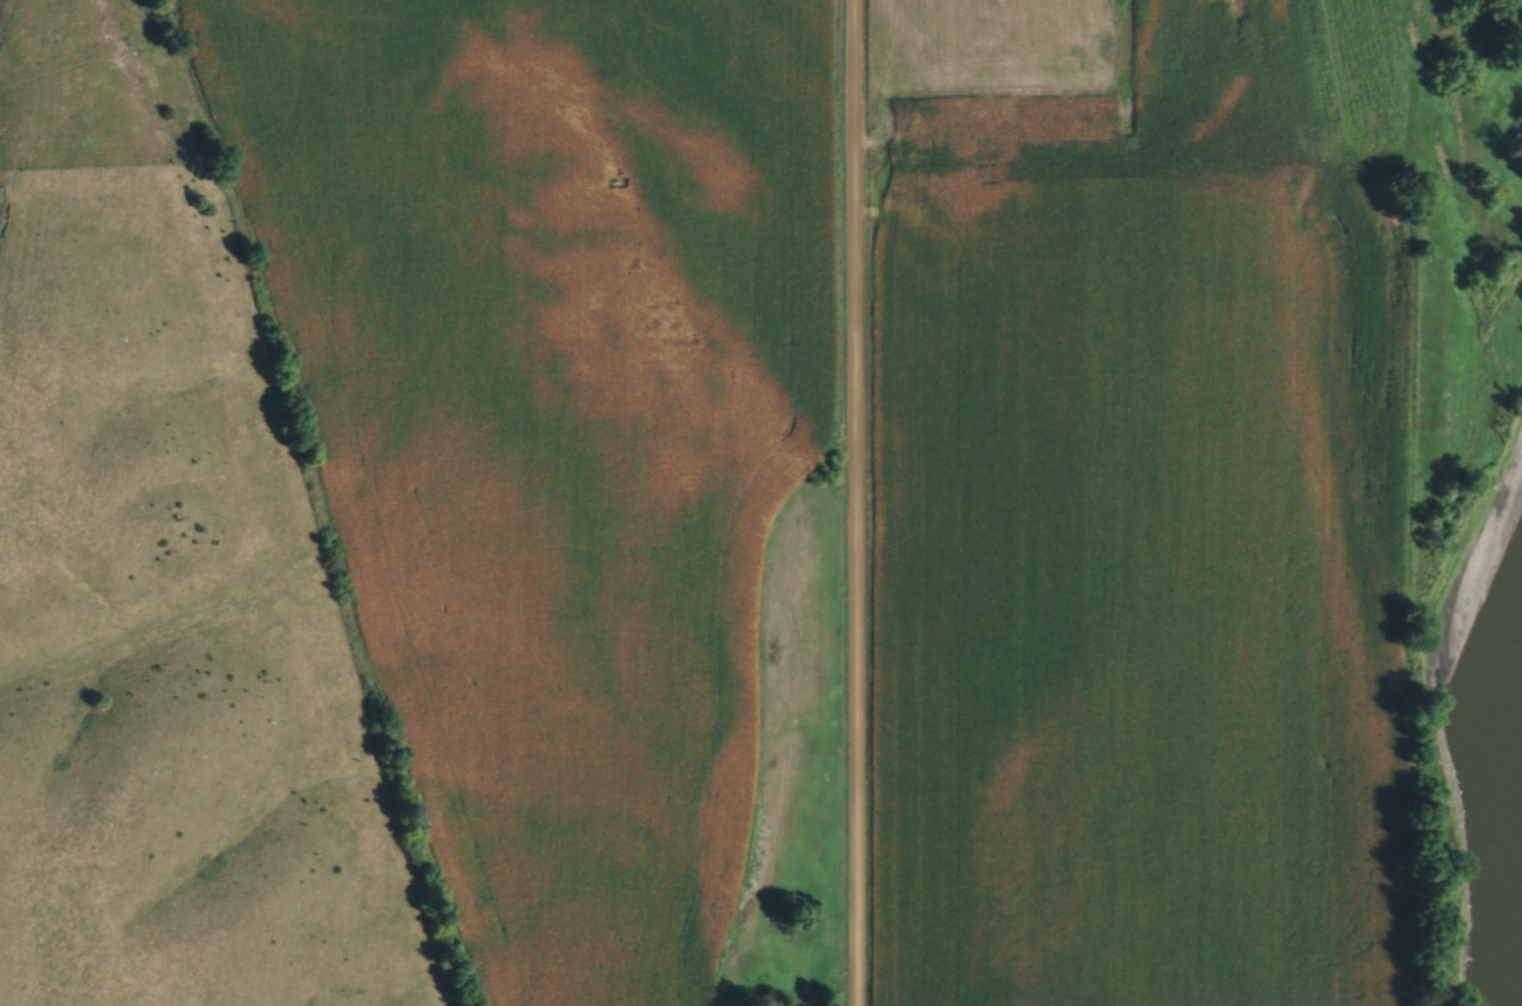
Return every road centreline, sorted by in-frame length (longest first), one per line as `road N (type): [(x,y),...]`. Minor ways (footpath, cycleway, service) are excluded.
road 1 (residential): [(852,1005),(857,0)]

